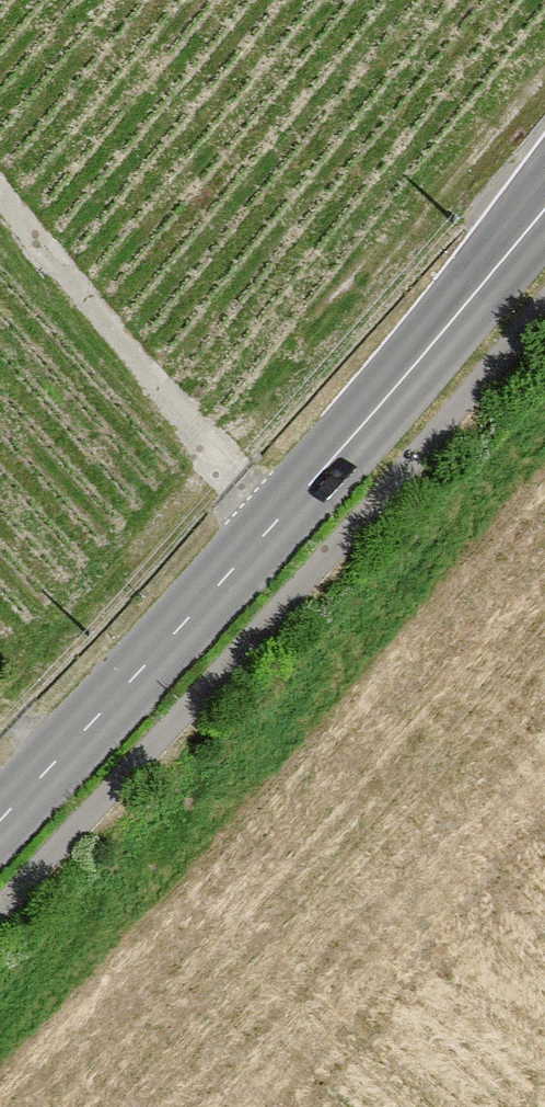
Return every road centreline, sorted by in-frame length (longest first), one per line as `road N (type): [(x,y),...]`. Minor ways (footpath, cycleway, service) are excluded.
road 1 (track): [(544,459),(0,1077)]
road 2 (tertiary): [(0,824),(439,352),(544,217)]
road 3 (track): [(544,65),(214,452)]
road 4 (track): [(0,193),(279,525)]

